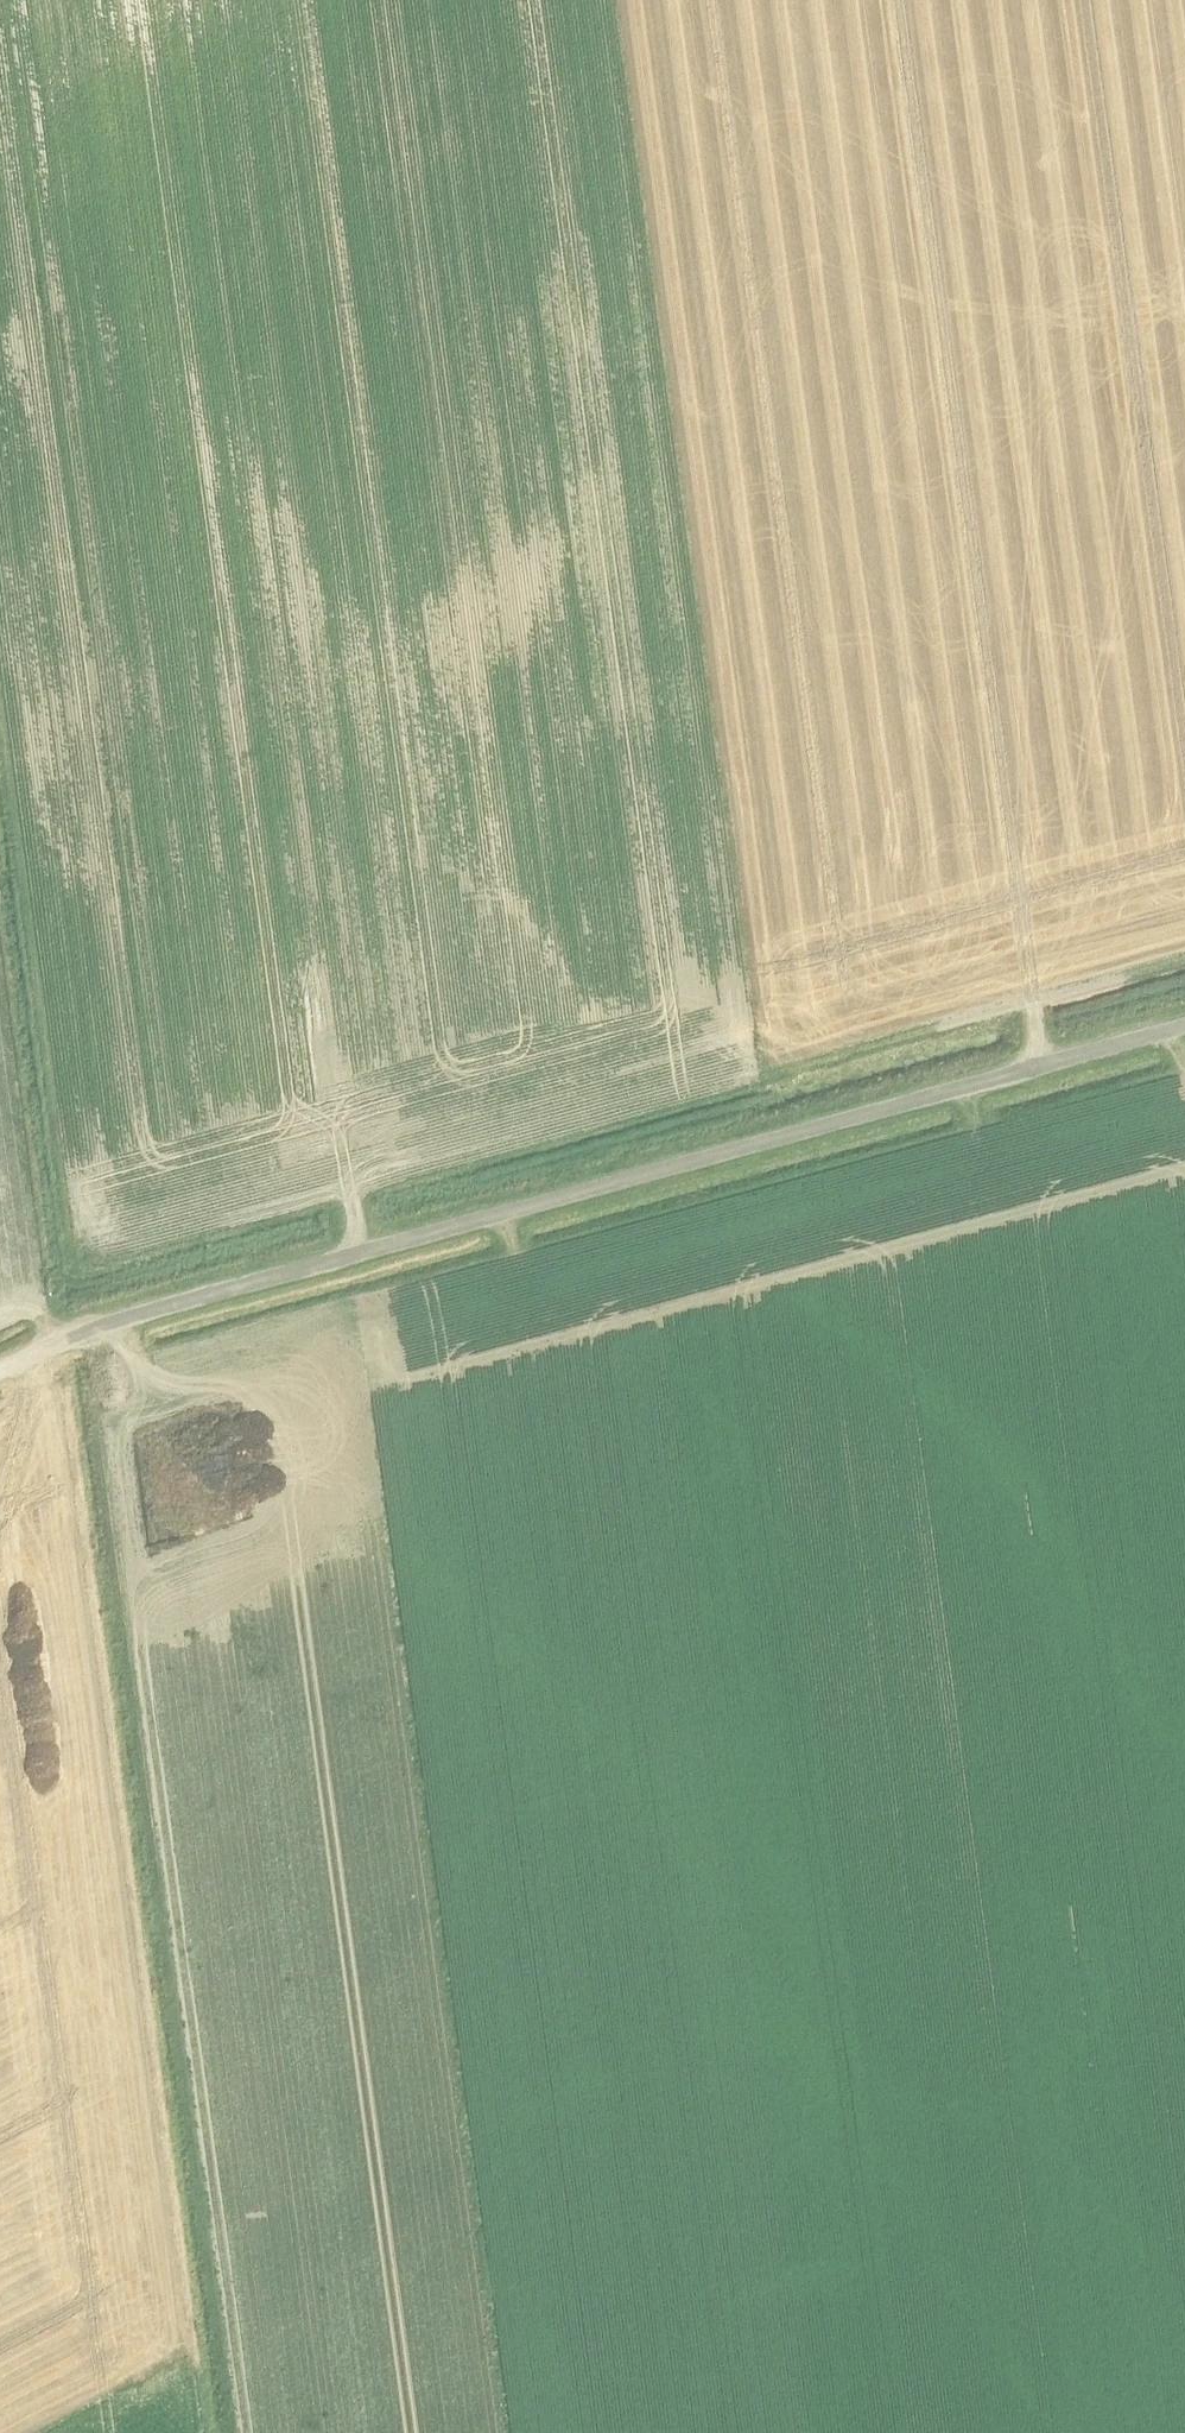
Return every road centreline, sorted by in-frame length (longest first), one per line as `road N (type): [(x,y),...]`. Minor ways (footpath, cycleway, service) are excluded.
road 1 (unclassified): [(0,1381),(163,1305),(457,1221),(840,1129),(1184,1028)]

